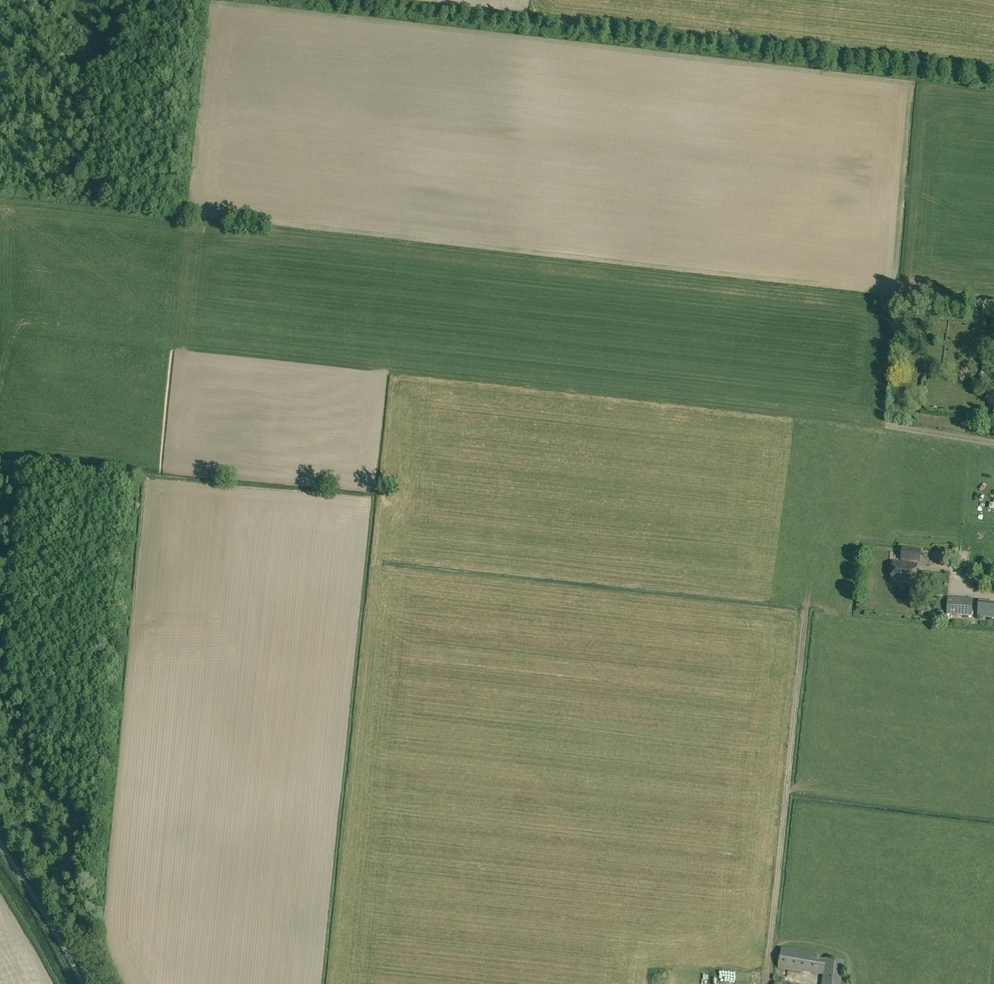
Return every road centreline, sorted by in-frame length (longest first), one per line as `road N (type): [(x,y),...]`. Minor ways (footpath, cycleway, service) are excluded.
road 1 (track): [(993,442),(402,371)]

